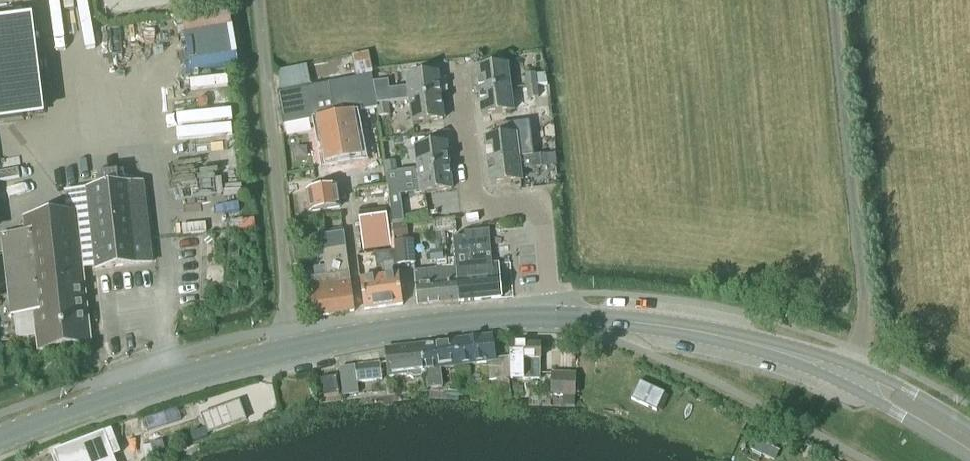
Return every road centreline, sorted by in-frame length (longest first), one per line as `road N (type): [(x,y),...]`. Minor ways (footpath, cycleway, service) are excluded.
road 1 (secondary): [(0,438),(290,346),(550,317)]
road 2 (secondary): [(969,445),(887,395),(774,350),(575,317)]
road 3 (track): [(854,379),(862,298),(831,0)]
road 4 (track): [(290,346),(255,0)]
road 5 (residential): [(550,317),(542,206),(475,212),(460,76)]

